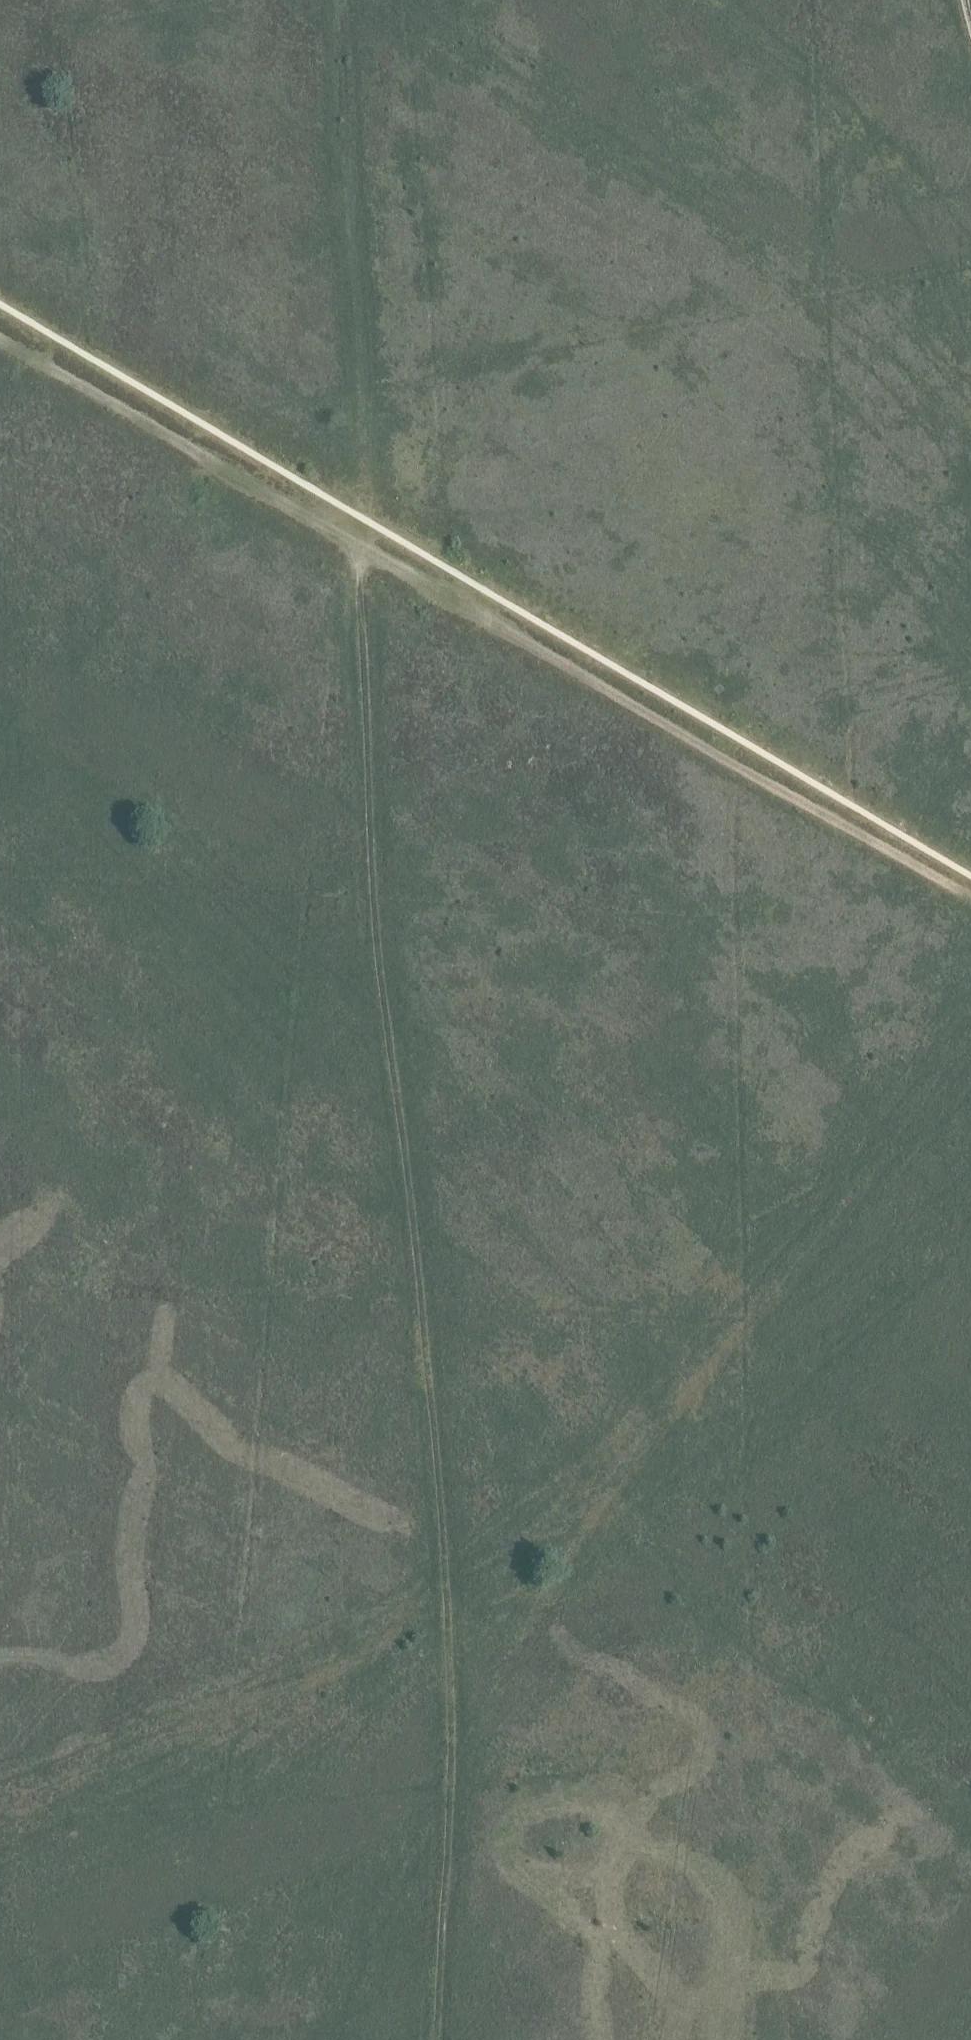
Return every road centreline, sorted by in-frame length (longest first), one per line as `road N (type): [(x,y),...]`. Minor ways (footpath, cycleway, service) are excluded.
road 1 (track): [(0,338),(970,897)]

